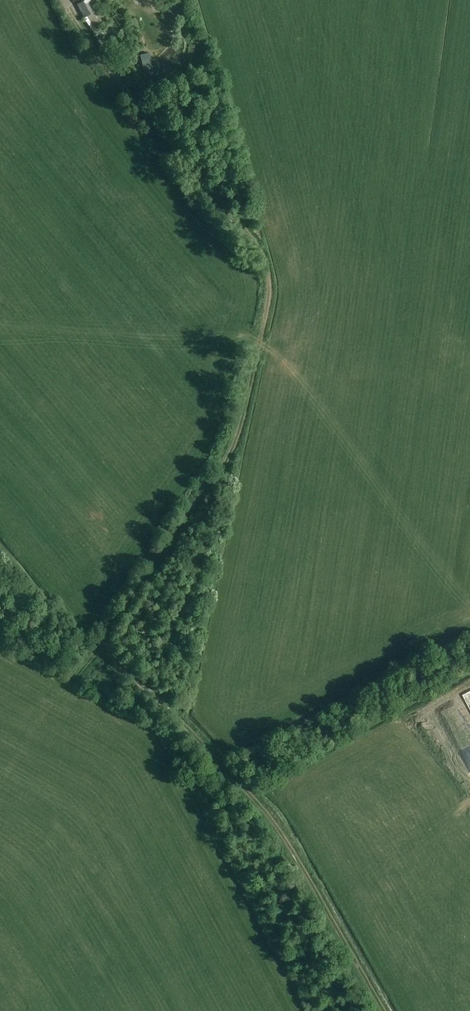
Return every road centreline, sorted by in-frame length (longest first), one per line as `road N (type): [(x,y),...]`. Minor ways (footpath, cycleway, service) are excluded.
road 1 (track): [(383,1010),(273,820),(100,641),(231,451),(270,286),(258,249),(68,9)]

